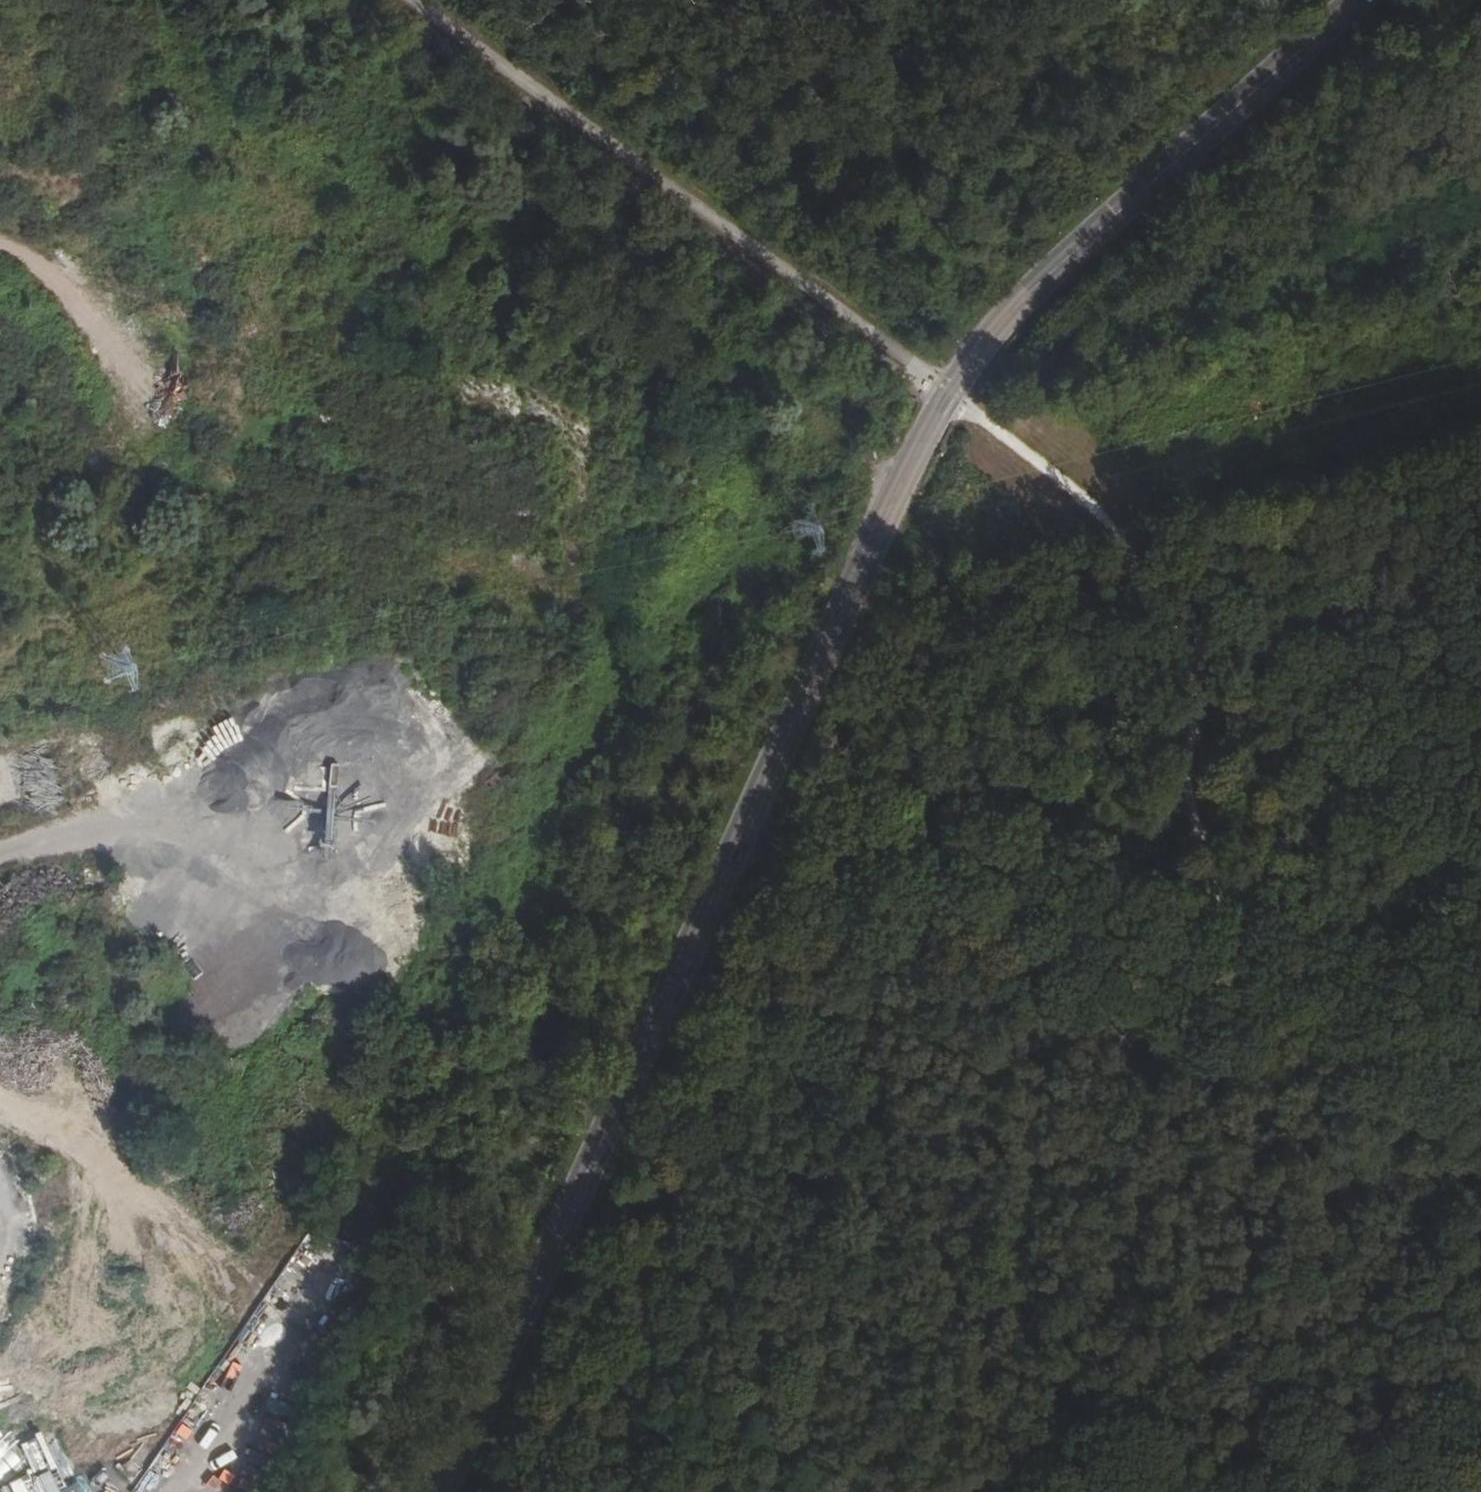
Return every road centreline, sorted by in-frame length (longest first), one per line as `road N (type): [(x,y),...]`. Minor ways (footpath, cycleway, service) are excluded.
road 1 (tertiary): [(1360,0),(1004,317),(950,390),(439,1491)]

